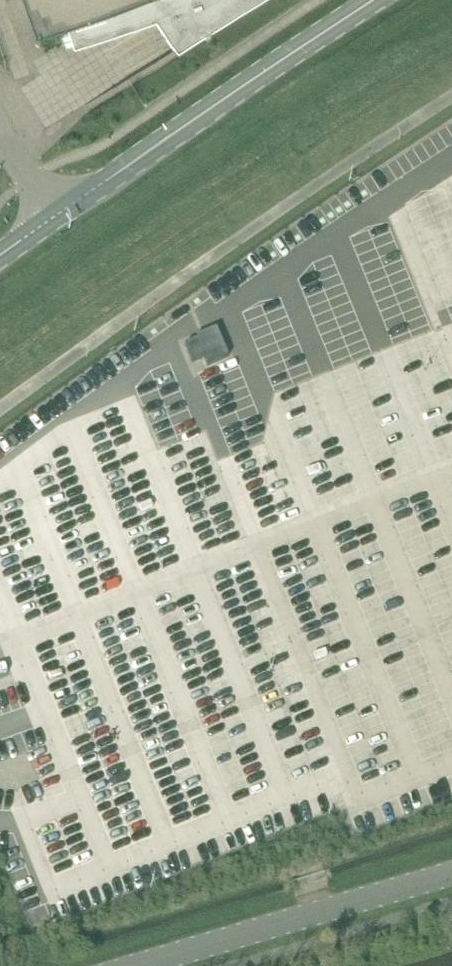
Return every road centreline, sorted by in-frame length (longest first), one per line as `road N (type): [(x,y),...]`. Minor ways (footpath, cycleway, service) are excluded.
road 1 (secondary): [(56,215),(375,0)]
road 2 (tertiary): [(134,965),(451,872)]

